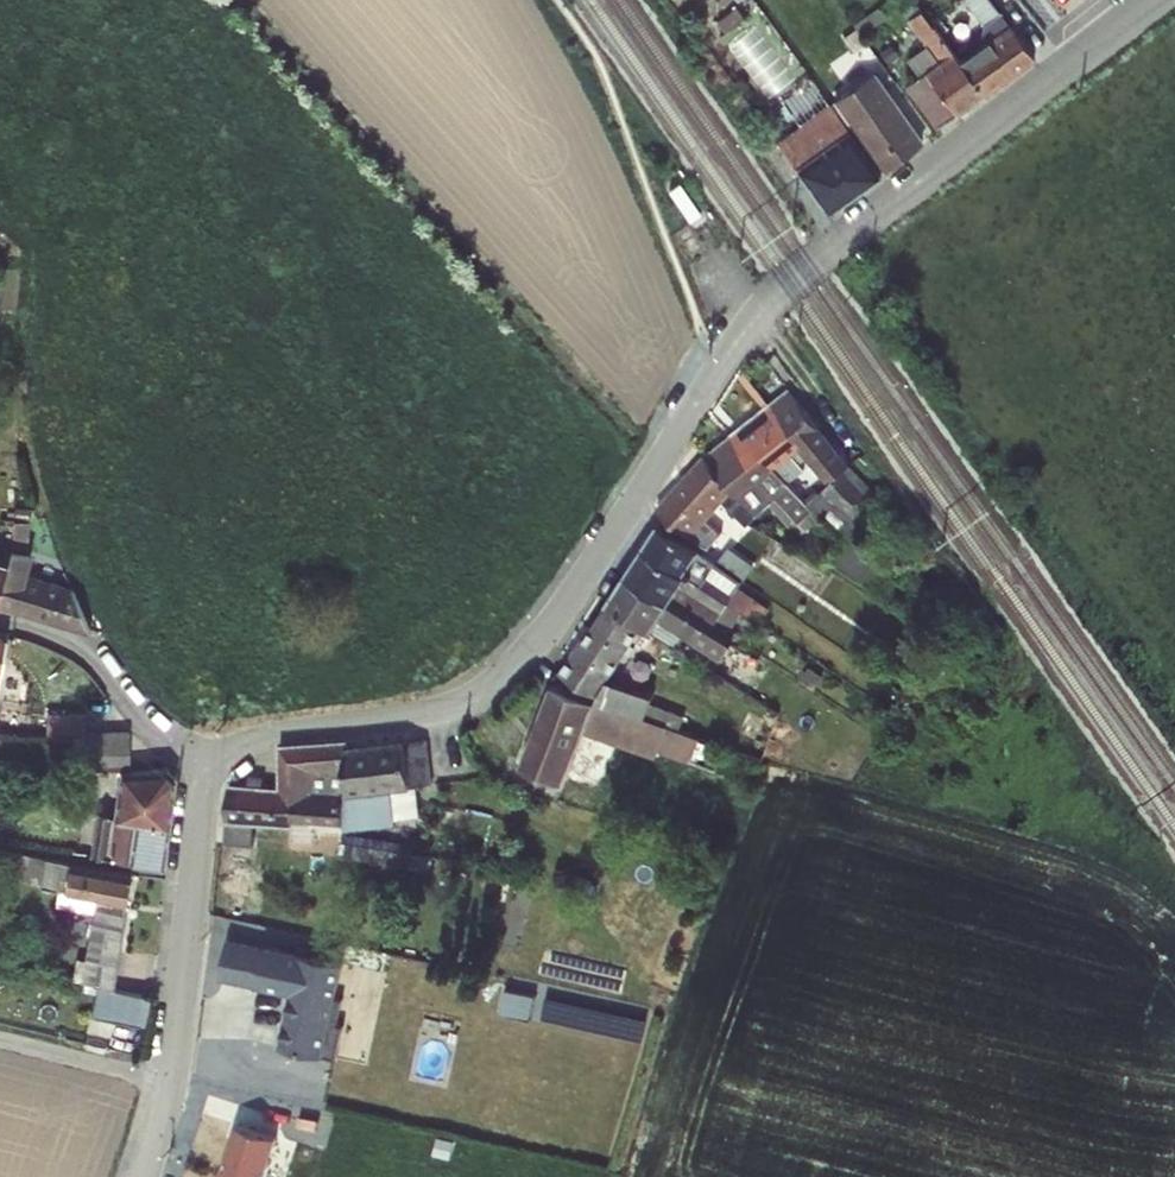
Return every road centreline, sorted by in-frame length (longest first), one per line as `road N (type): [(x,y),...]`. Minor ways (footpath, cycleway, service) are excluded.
road 1 (residential): [(1145,0),(790,282),(533,641),(413,717),(263,738),(208,760)]
road 2 (unclassified): [(208,760),(169,1082)]
road 3 (unclassified): [(0,617),(85,649),(152,734),(208,760)]
road 4 (residential): [(0,1043),(169,1082)]

